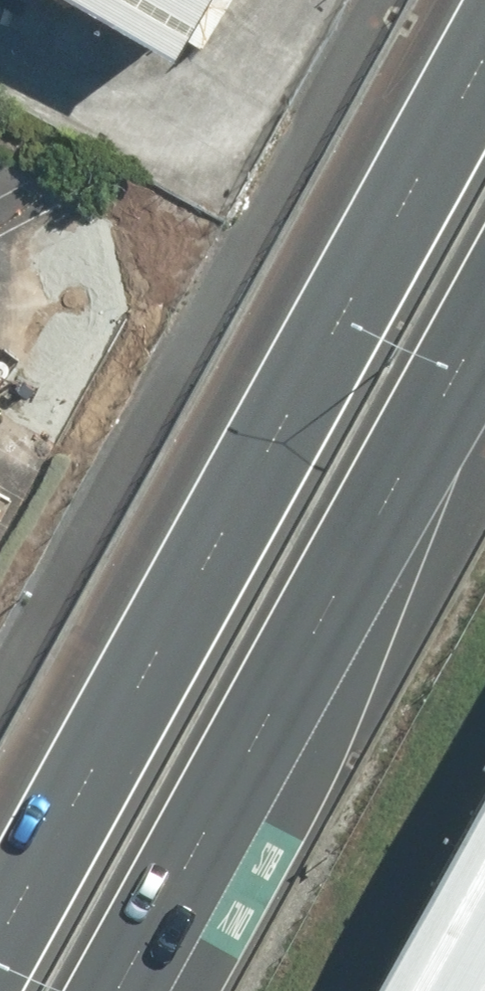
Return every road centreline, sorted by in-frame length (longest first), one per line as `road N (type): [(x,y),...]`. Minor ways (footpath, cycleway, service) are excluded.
road 1 (motorway): [(0,910),(484,28)]
road 2 (motorway): [(484,336),(119,990)]

